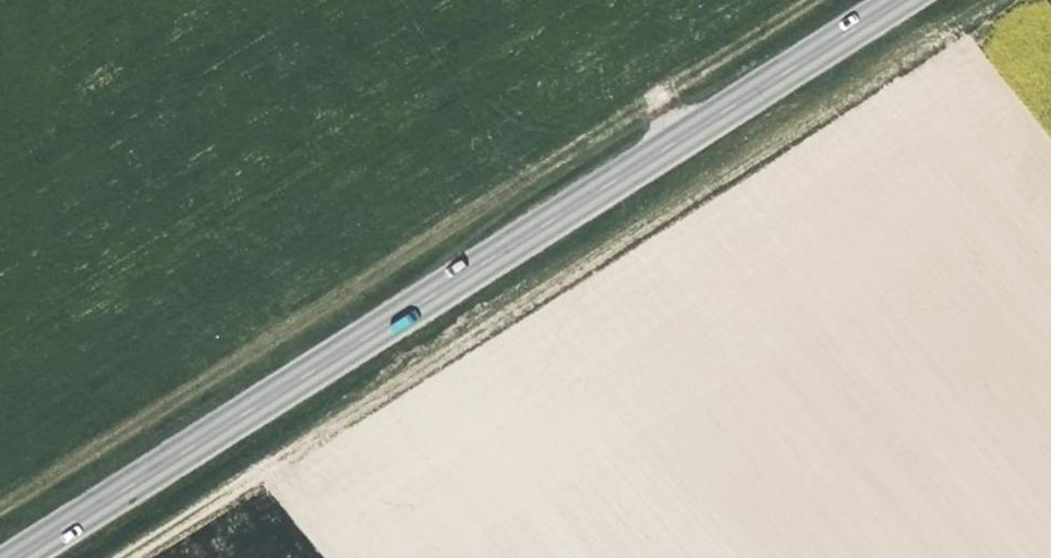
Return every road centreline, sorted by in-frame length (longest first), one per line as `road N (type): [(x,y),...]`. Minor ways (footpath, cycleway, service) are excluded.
road 1 (secondary): [(20,557),(906,0)]
road 2 (track): [(128,557),(996,0)]
road 3 (track): [(658,99),(0,511)]
road 4 (track): [(814,0),(658,99),(675,145)]

